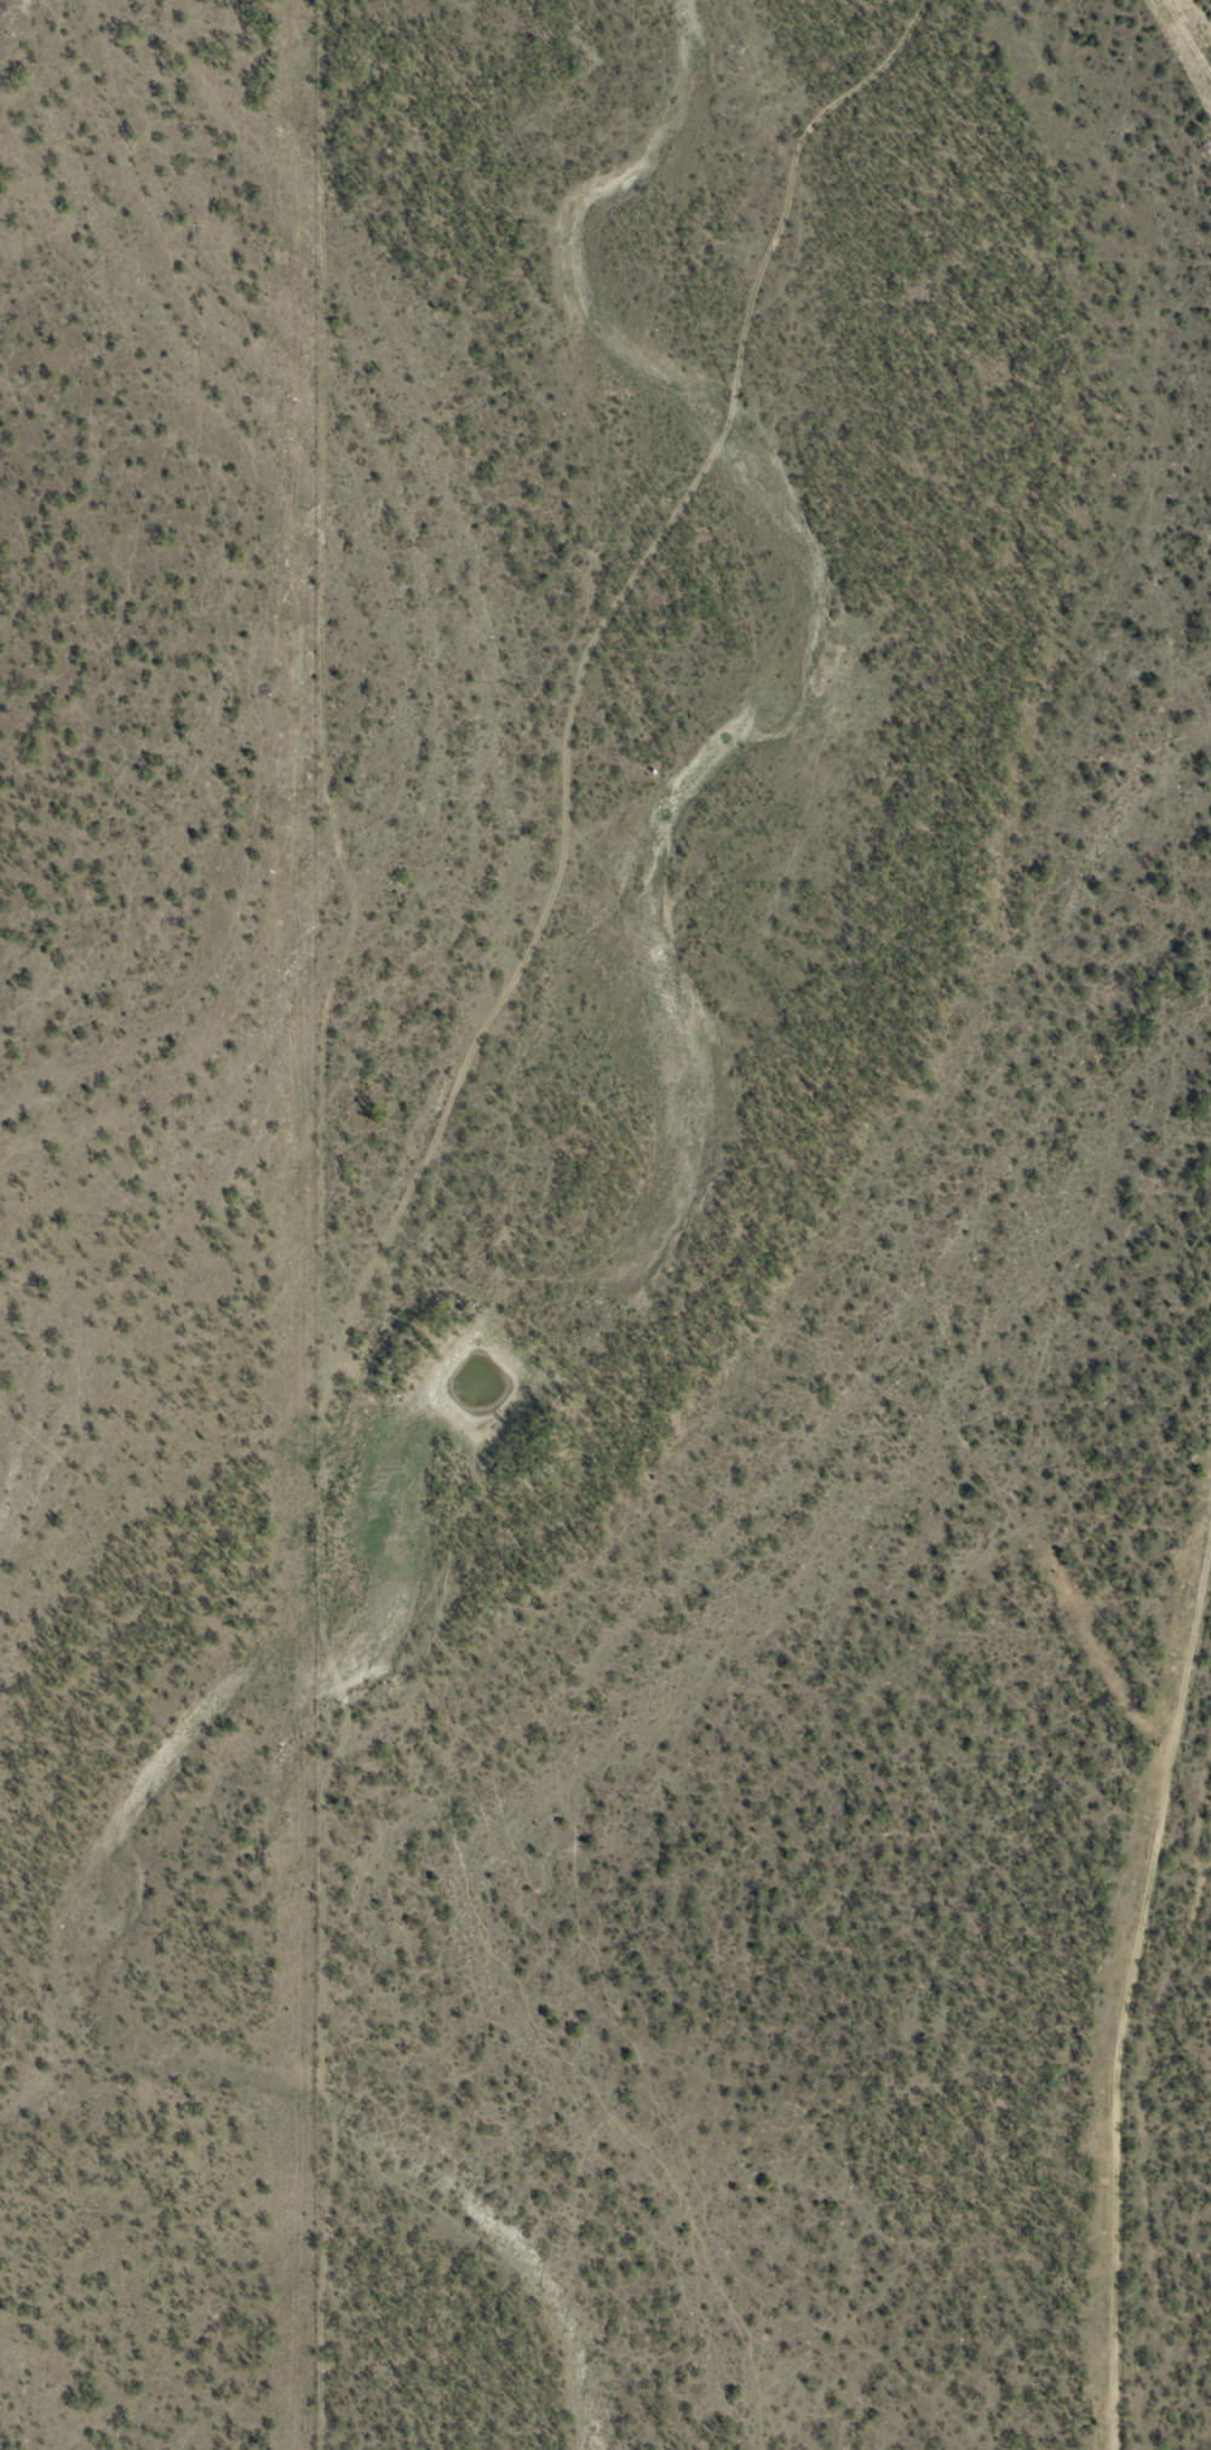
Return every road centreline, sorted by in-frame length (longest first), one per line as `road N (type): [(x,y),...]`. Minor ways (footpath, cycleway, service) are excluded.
road 1 (residential): [(1210,129),(1131,0)]

